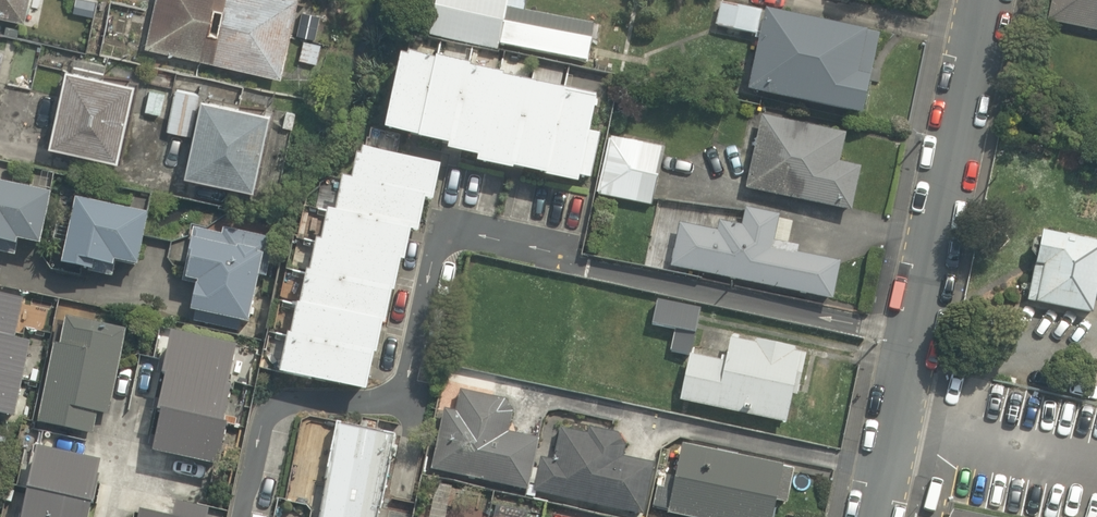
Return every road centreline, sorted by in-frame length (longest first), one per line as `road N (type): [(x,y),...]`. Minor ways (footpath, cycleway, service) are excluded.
road 1 (residential): [(984,0),(877,516)]

